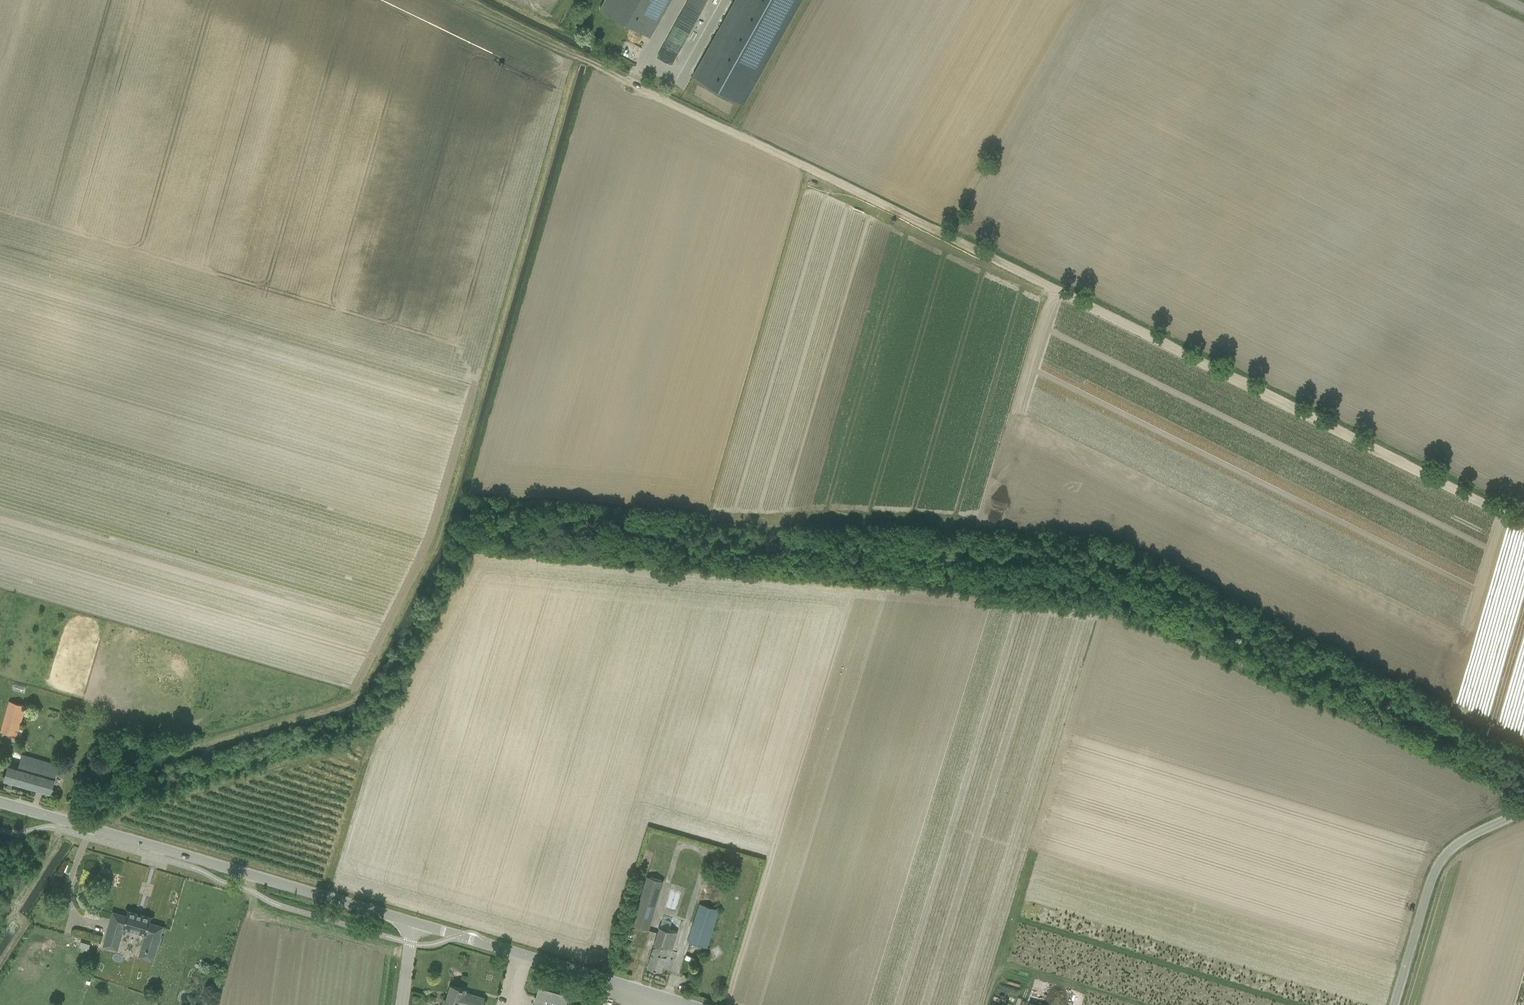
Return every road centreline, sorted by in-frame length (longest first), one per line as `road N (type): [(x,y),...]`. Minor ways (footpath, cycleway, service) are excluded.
road 1 (track): [(1523,522),(579,57)]
road 2 (unclassified): [(413,922),(0,803)]
road 3 (unclassified): [(682,1004),(413,922)]
road 4 (unclassified): [(1395,1004),(1445,853),(1523,811)]
road 5 (track): [(64,821),(18,907),(23,925),(0,961)]
road 6 (track): [(579,57),(459,0)]

